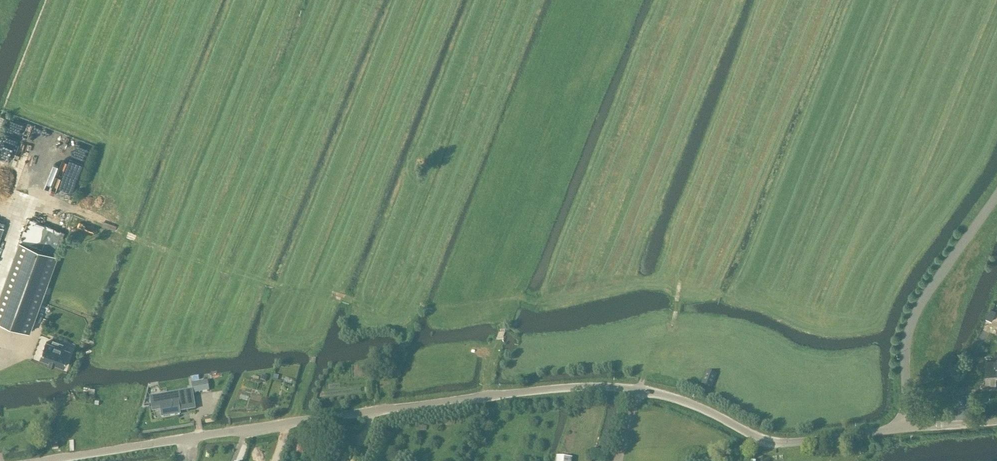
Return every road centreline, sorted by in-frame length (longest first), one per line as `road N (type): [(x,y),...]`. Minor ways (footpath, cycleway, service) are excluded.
road 1 (unclassified): [(36,460),(604,386),(691,403),(781,443),(908,428)]
road 2 (track): [(638,389),(676,313),(684,259),(785,0)]
road 3 (unclassified): [(908,428),(905,358),(913,322),(996,195)]

